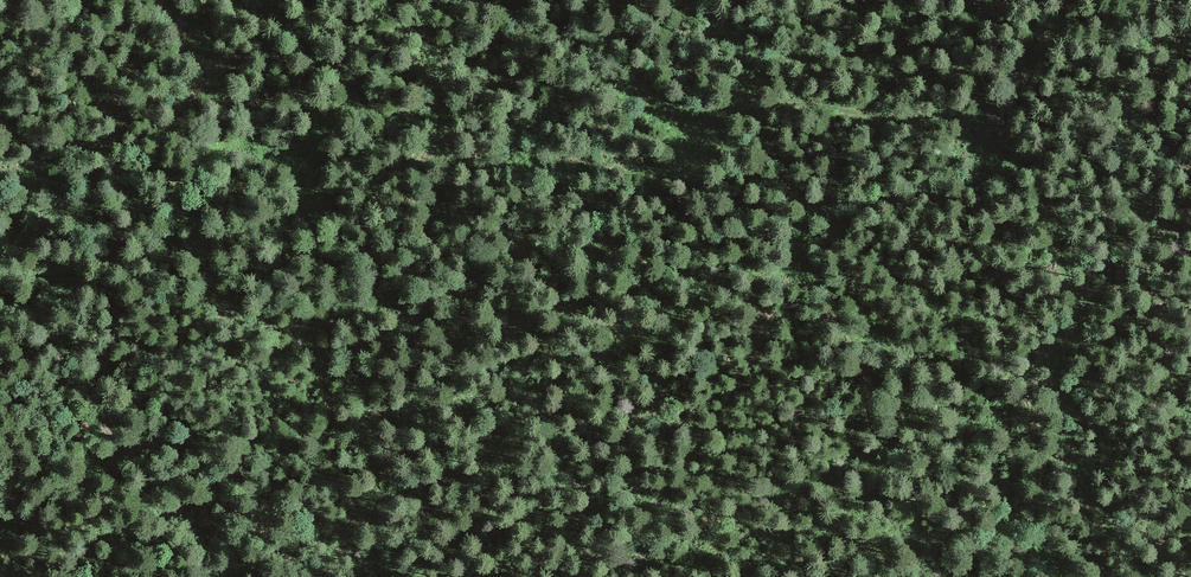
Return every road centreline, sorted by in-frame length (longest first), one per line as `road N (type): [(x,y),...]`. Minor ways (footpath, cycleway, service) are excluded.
road 1 (track): [(387,0),(482,114),(522,122),(588,92),(611,92),(694,123),(780,103),(884,119),(995,117),(1064,0)]
road 2 (track): [(1056,576),(804,270),(796,202),(710,162),(694,123)]
road 3 (track): [(210,576),(174,515),(0,282)]

